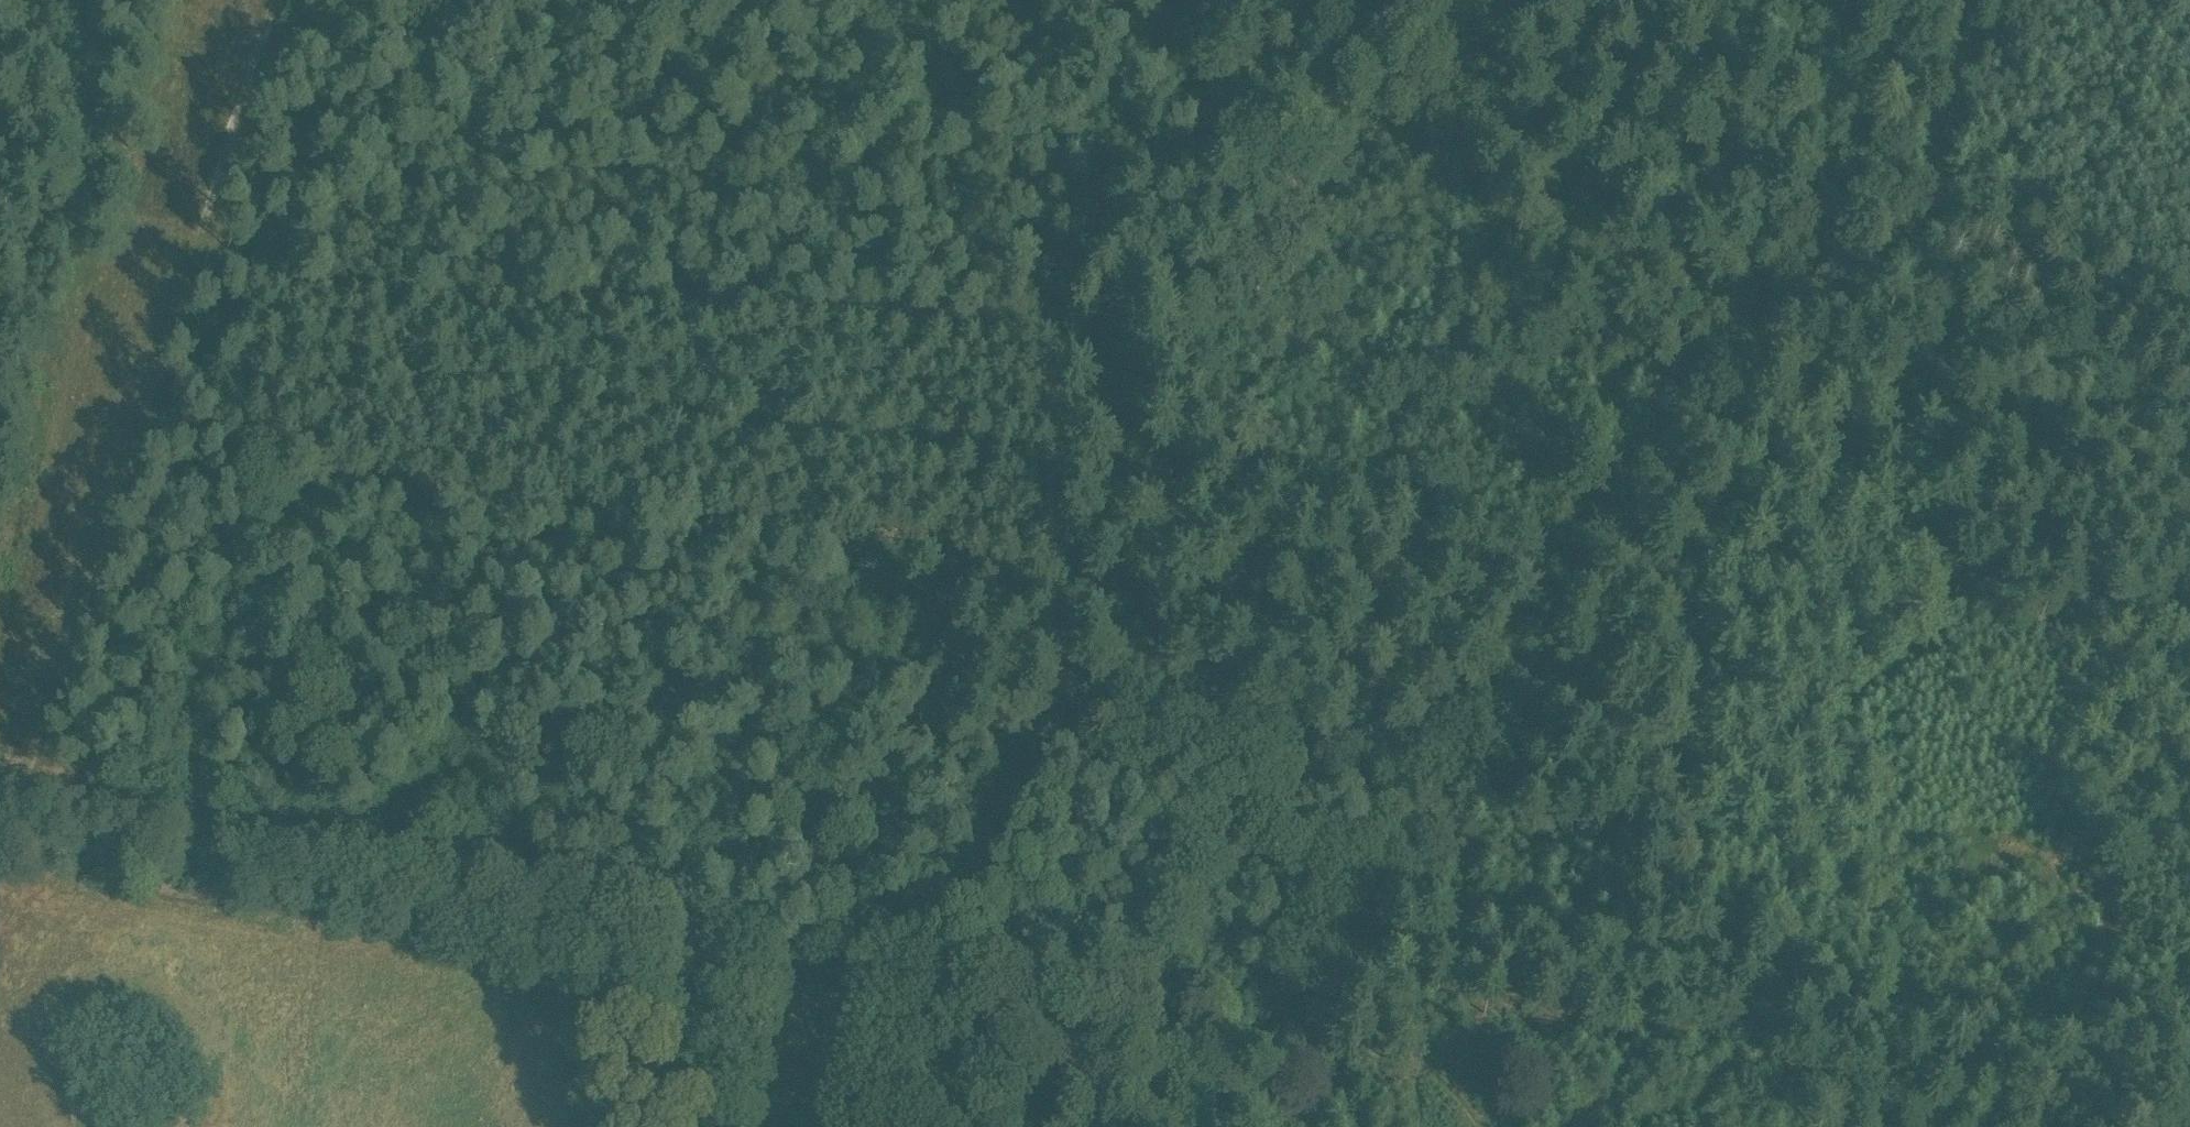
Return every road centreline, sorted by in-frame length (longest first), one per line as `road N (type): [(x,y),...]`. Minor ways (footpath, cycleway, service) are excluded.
road 1 (track): [(1299,944),(1818,270),(1849,238),(1939,189),(1968,0)]
road 2 (track): [(1254,1010),(1428,1062),(1496,1126)]
road 3 (track): [(1175,1126),(1254,1010)]

